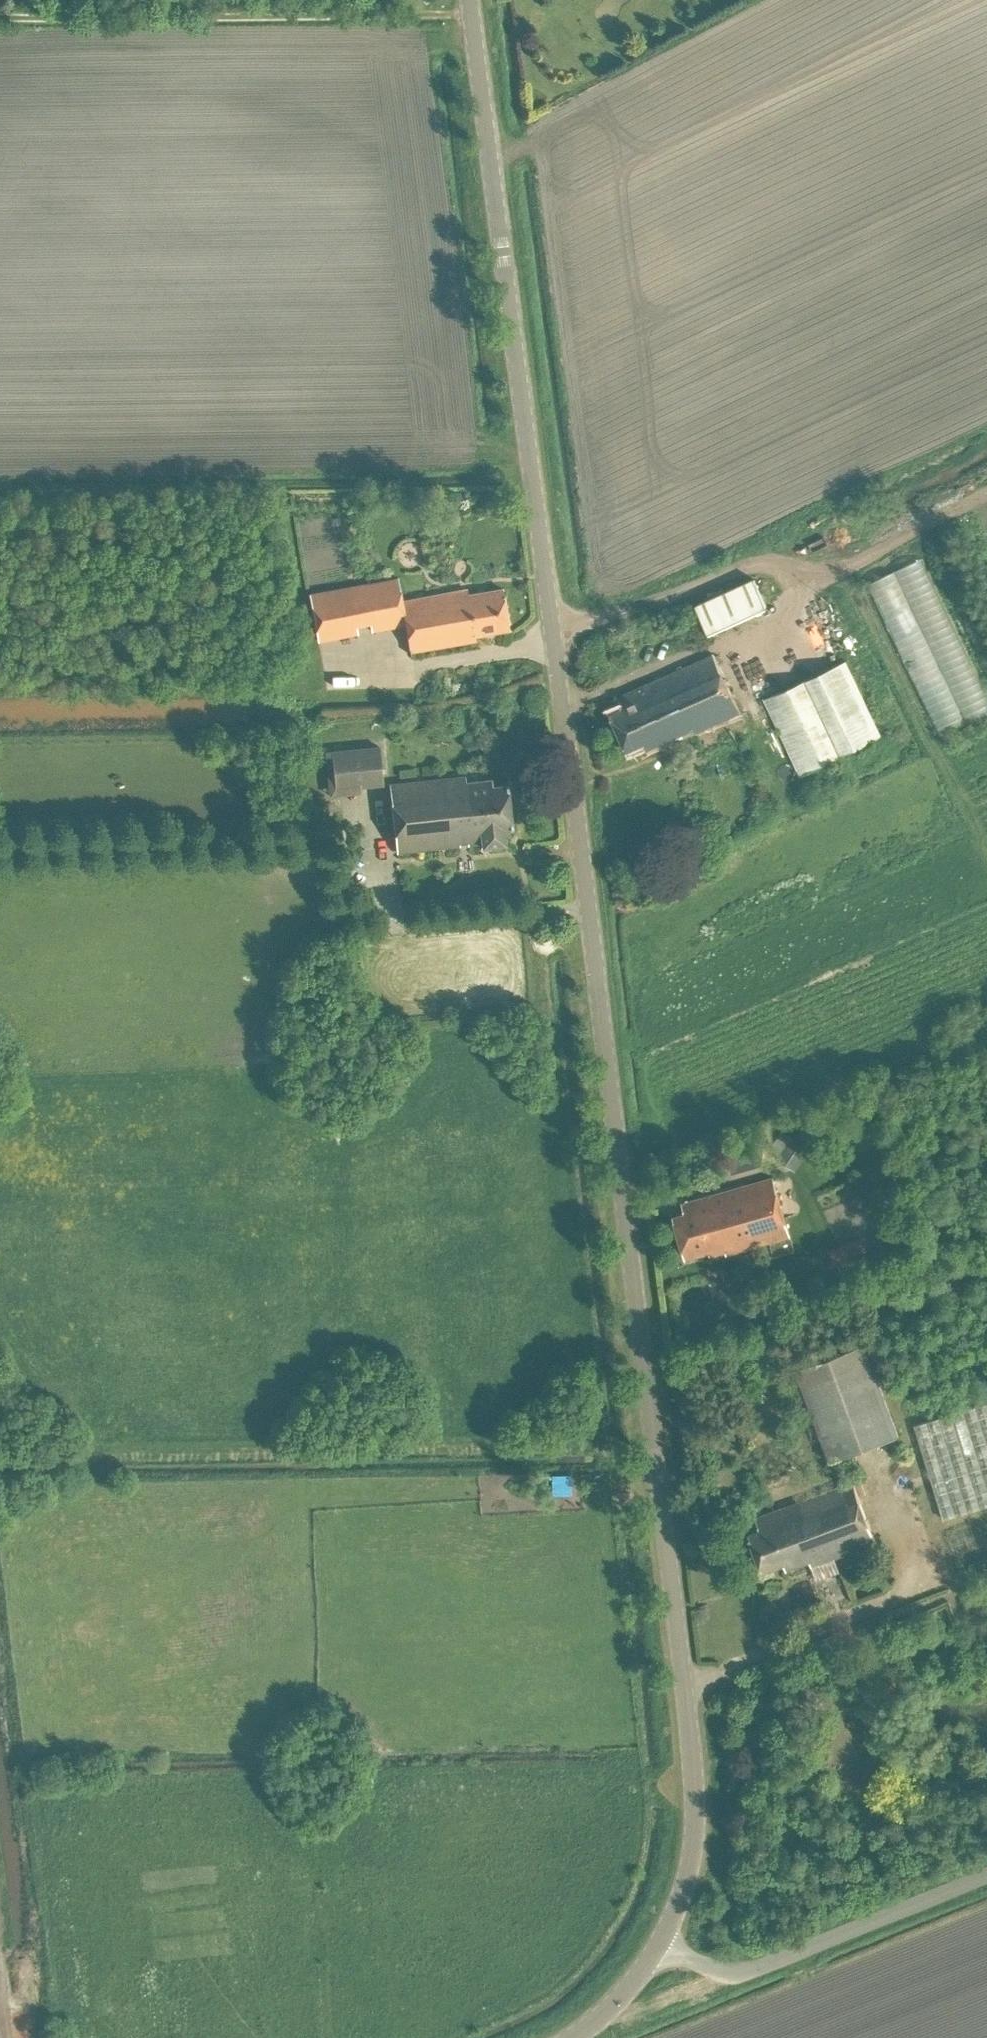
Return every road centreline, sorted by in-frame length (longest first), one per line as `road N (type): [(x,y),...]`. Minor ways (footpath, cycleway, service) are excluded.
road 1 (unclassified): [(662,1946),(692,1864),(688,1726),(470,0)]
road 2 (track): [(472,12),(0,14)]
road 3 (unclassified): [(662,1946),(721,1973),(744,1973),(986,1876)]
road 4 (unclassified): [(569,2037),(616,2002),(662,1946)]

